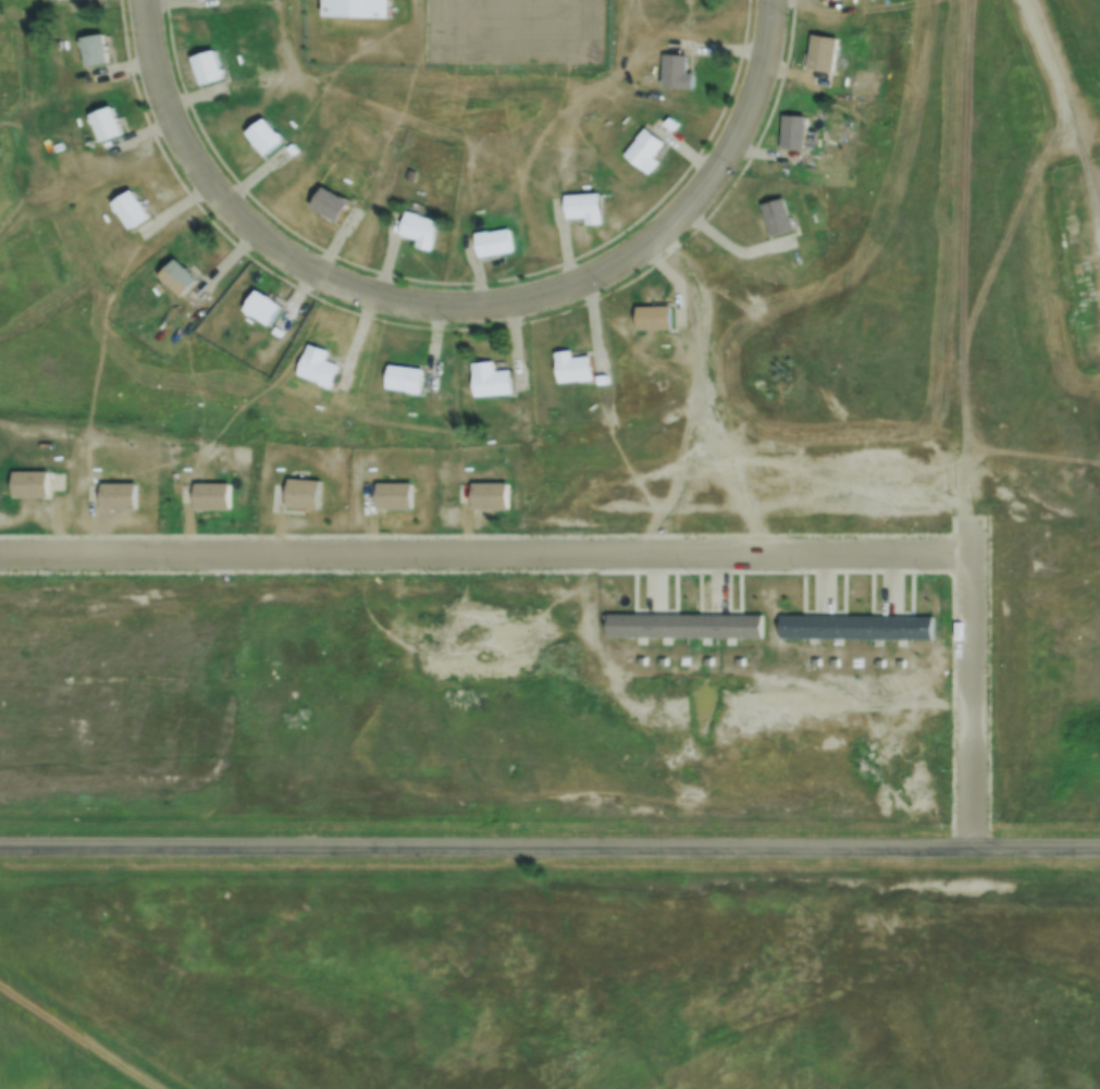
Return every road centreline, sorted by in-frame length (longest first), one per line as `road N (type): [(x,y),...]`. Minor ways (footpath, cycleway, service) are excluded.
road 1 (residential): [(1099,849),(0,849)]
road 2 (residential): [(0,553),(971,553)]
road 3 (residential): [(142,0),(164,108),(195,163),(248,224),(311,269),(379,296),(443,306),(512,301),(579,282),(639,247),(691,200),(730,151),(756,88),(771,0)]
road 4 (residential): [(971,849),(972,517)]
road 5 (track): [(1015,0),(1077,141),(1099,231)]
road 6 (track): [(623,0),(615,72),(574,119)]

